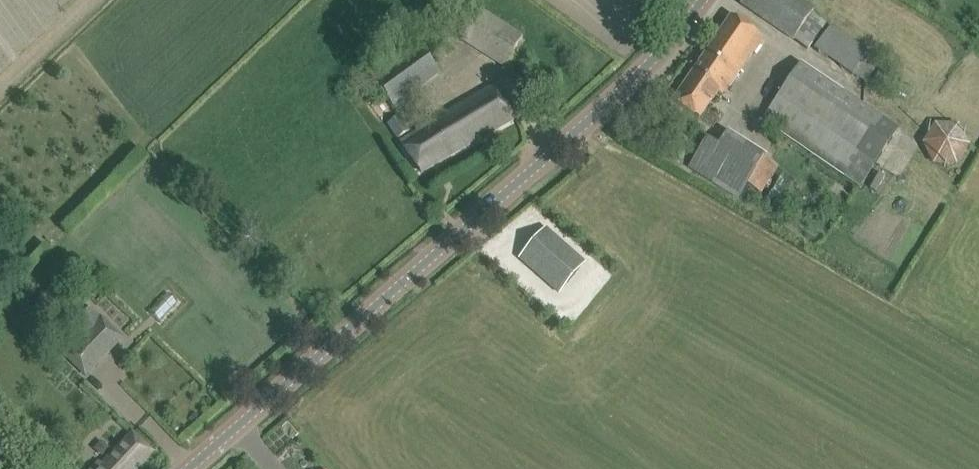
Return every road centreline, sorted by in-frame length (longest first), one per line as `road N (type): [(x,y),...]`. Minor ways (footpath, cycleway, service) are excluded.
road 1 (tertiary): [(186,468),(638,74),(701,0)]

